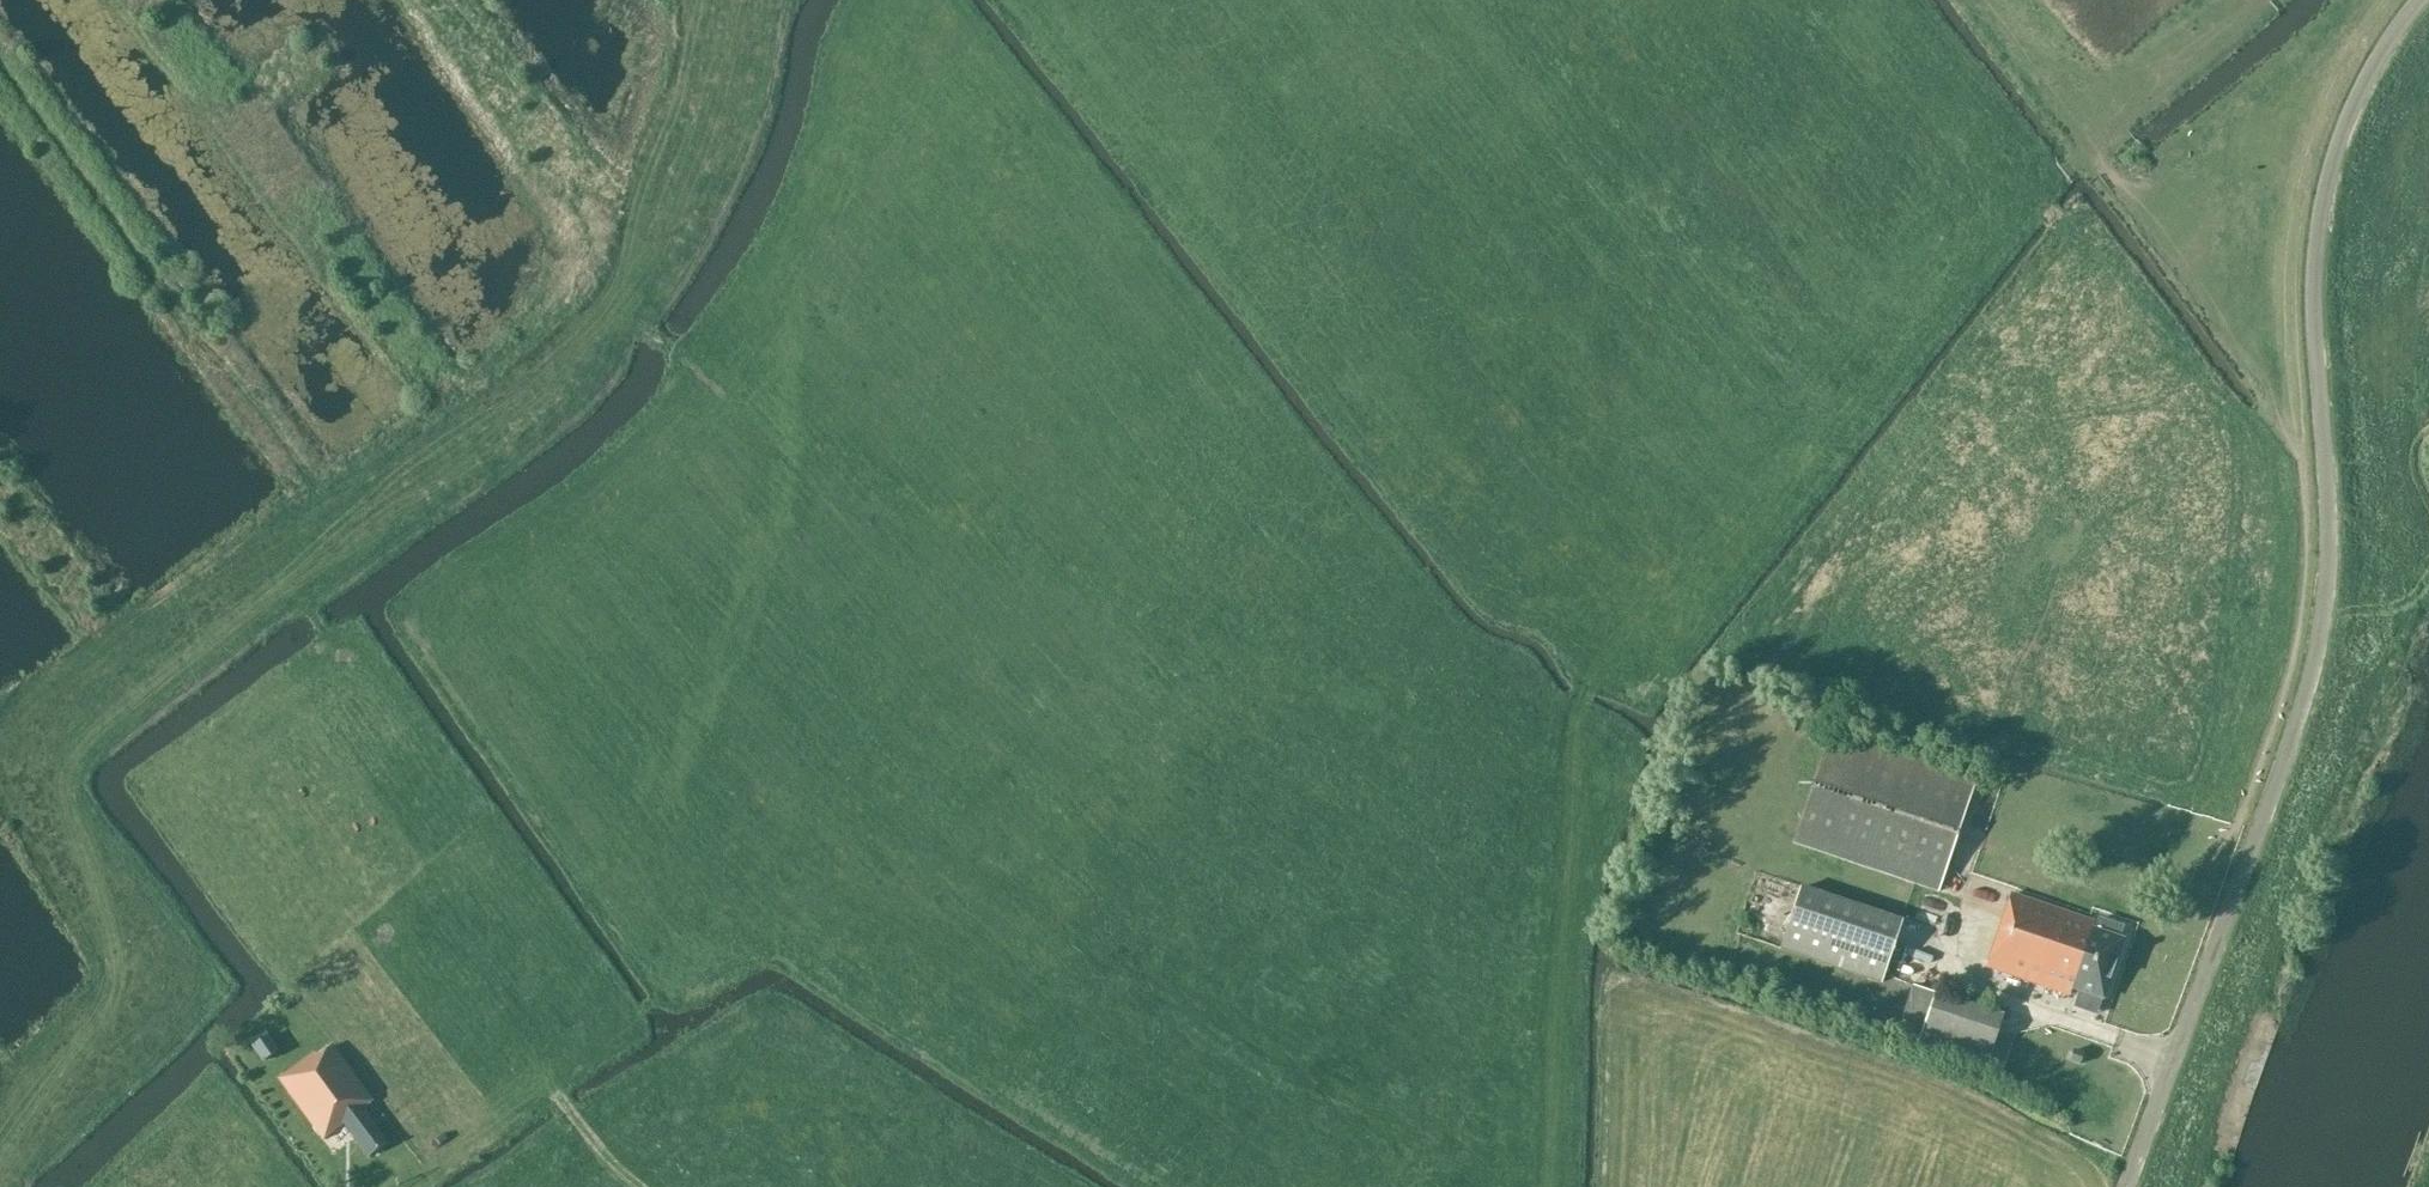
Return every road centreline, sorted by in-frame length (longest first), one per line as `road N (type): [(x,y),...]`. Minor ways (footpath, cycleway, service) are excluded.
road 1 (unclassified): [(2125,1186),(2317,665),(2327,564),(2315,357),(2319,244),(2344,129),(2390,40),(2425,0)]

